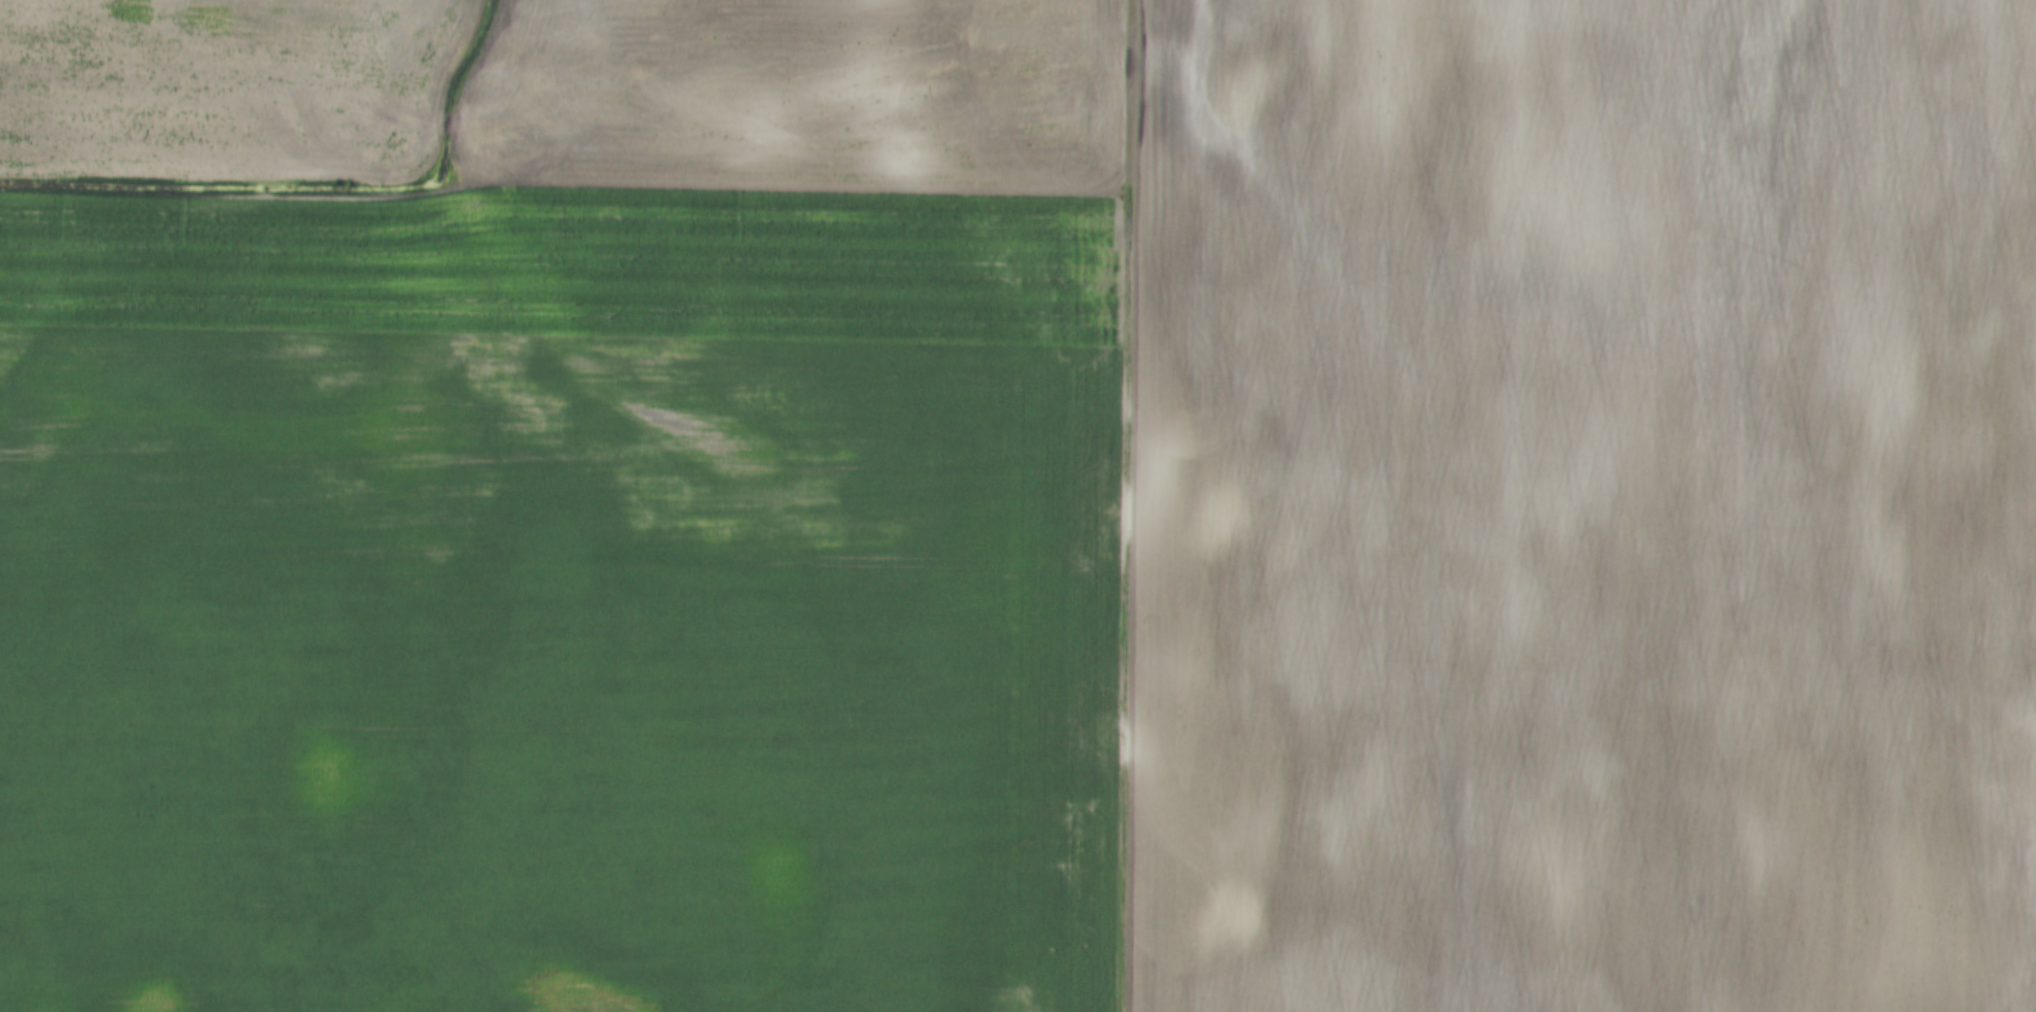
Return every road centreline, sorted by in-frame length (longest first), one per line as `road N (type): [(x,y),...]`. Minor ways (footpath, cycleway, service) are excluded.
road 1 (track): [(1125,1011),(1138,0)]

